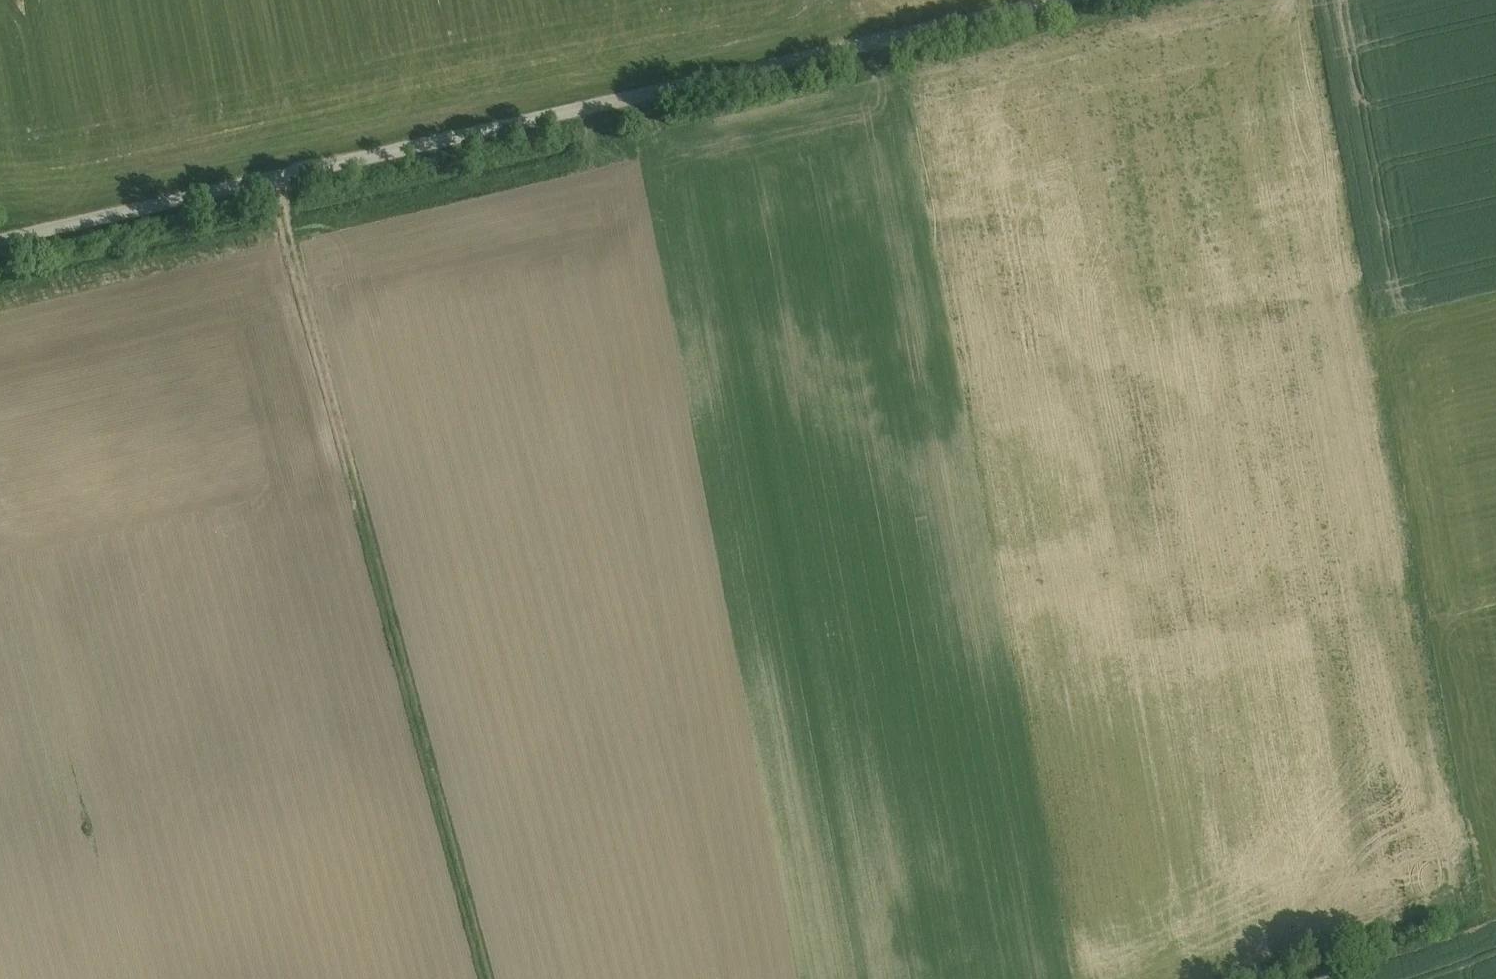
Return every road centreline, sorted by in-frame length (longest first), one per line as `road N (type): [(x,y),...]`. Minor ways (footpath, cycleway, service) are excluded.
road 1 (unclassified): [(1023,0),(0,235)]
road 2 (track): [(264,175),(487,978)]

